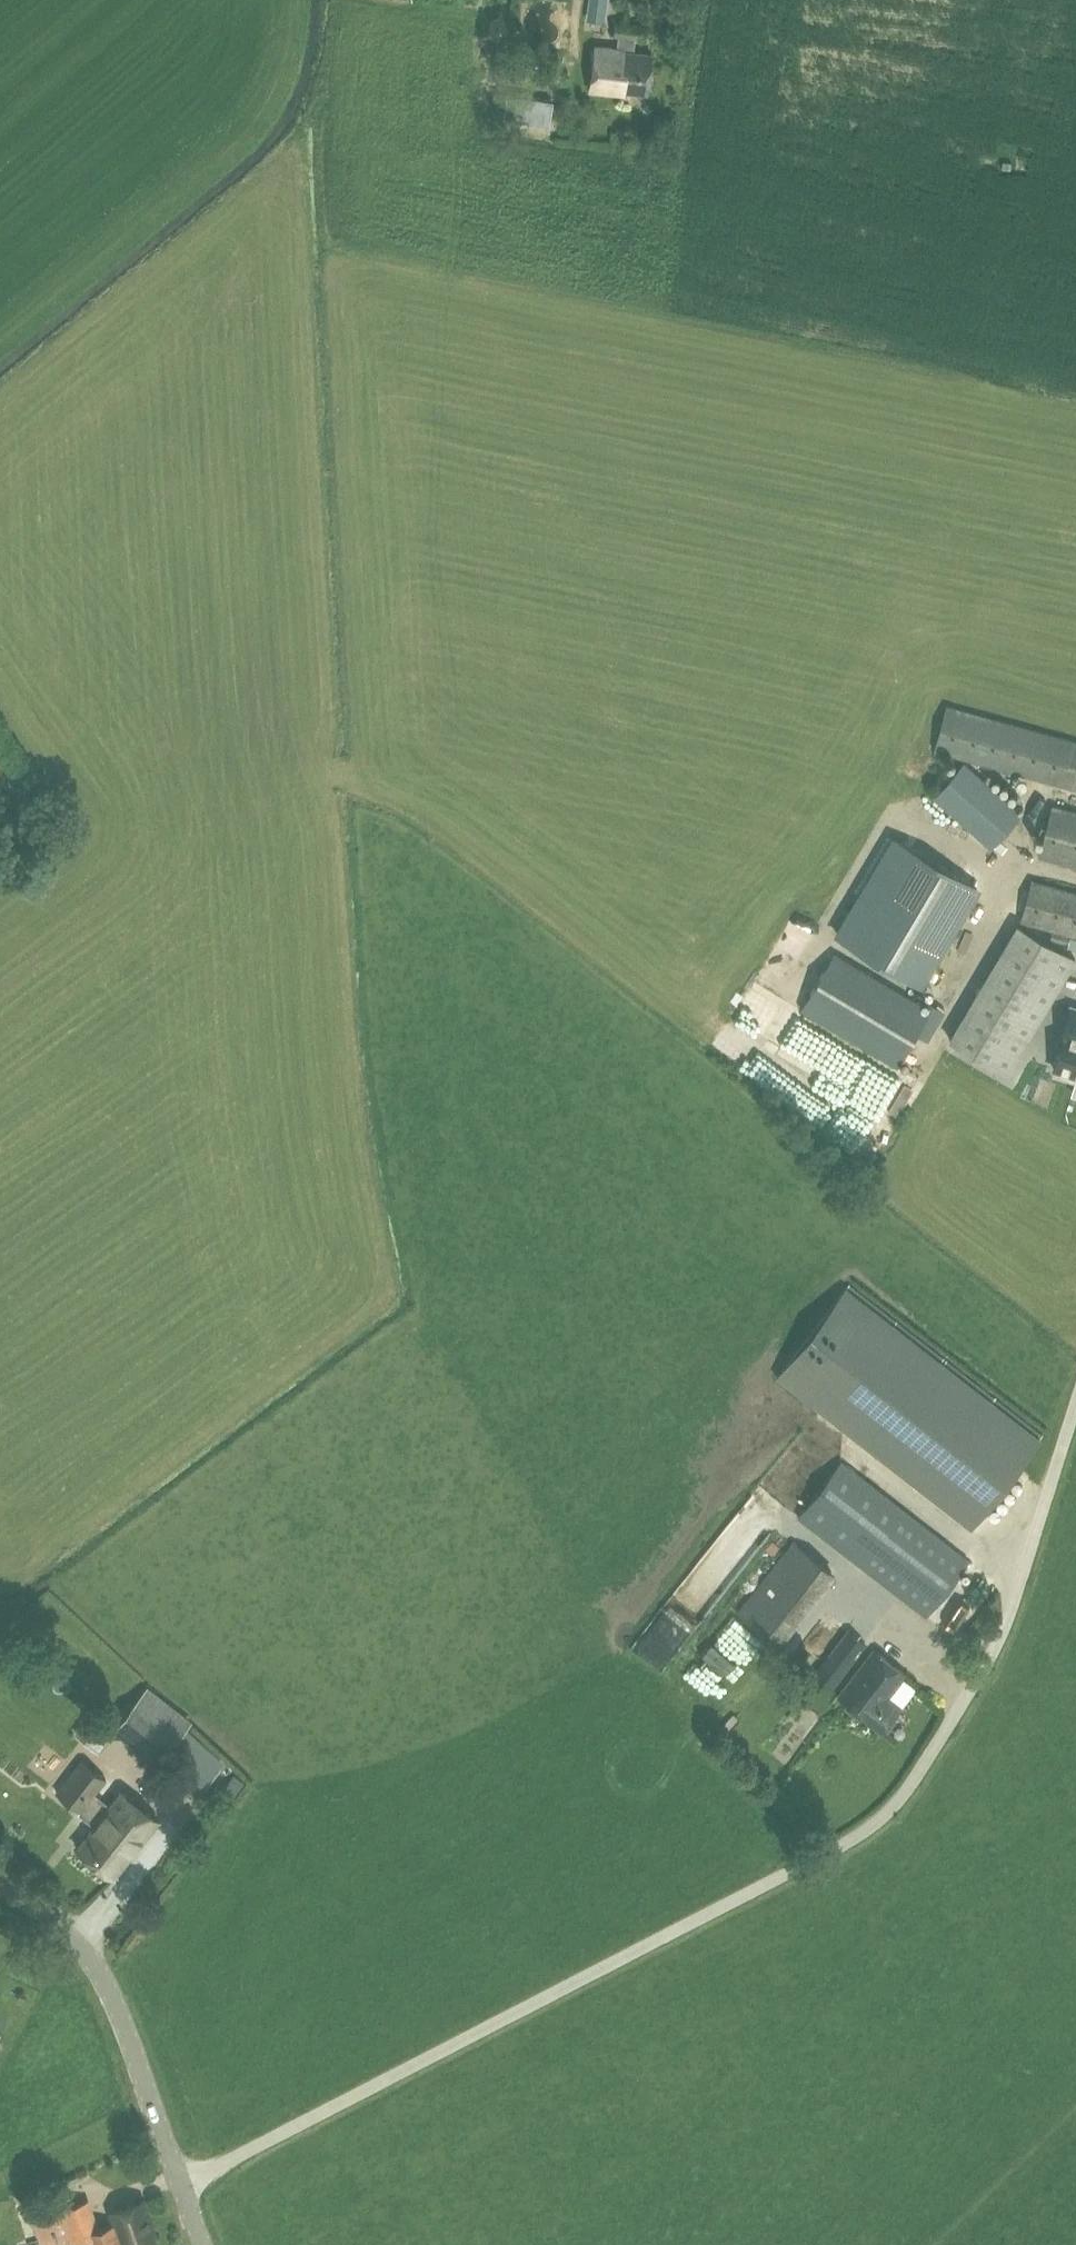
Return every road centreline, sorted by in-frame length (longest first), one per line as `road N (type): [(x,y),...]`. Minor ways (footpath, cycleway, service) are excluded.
road 1 (unclassified): [(181,2180),(854,1833),(901,1792),(1005,1616),(1075,1395)]
road 2 (unclassified): [(181,2180),(106,1982),(72,1933),(0,1888)]

